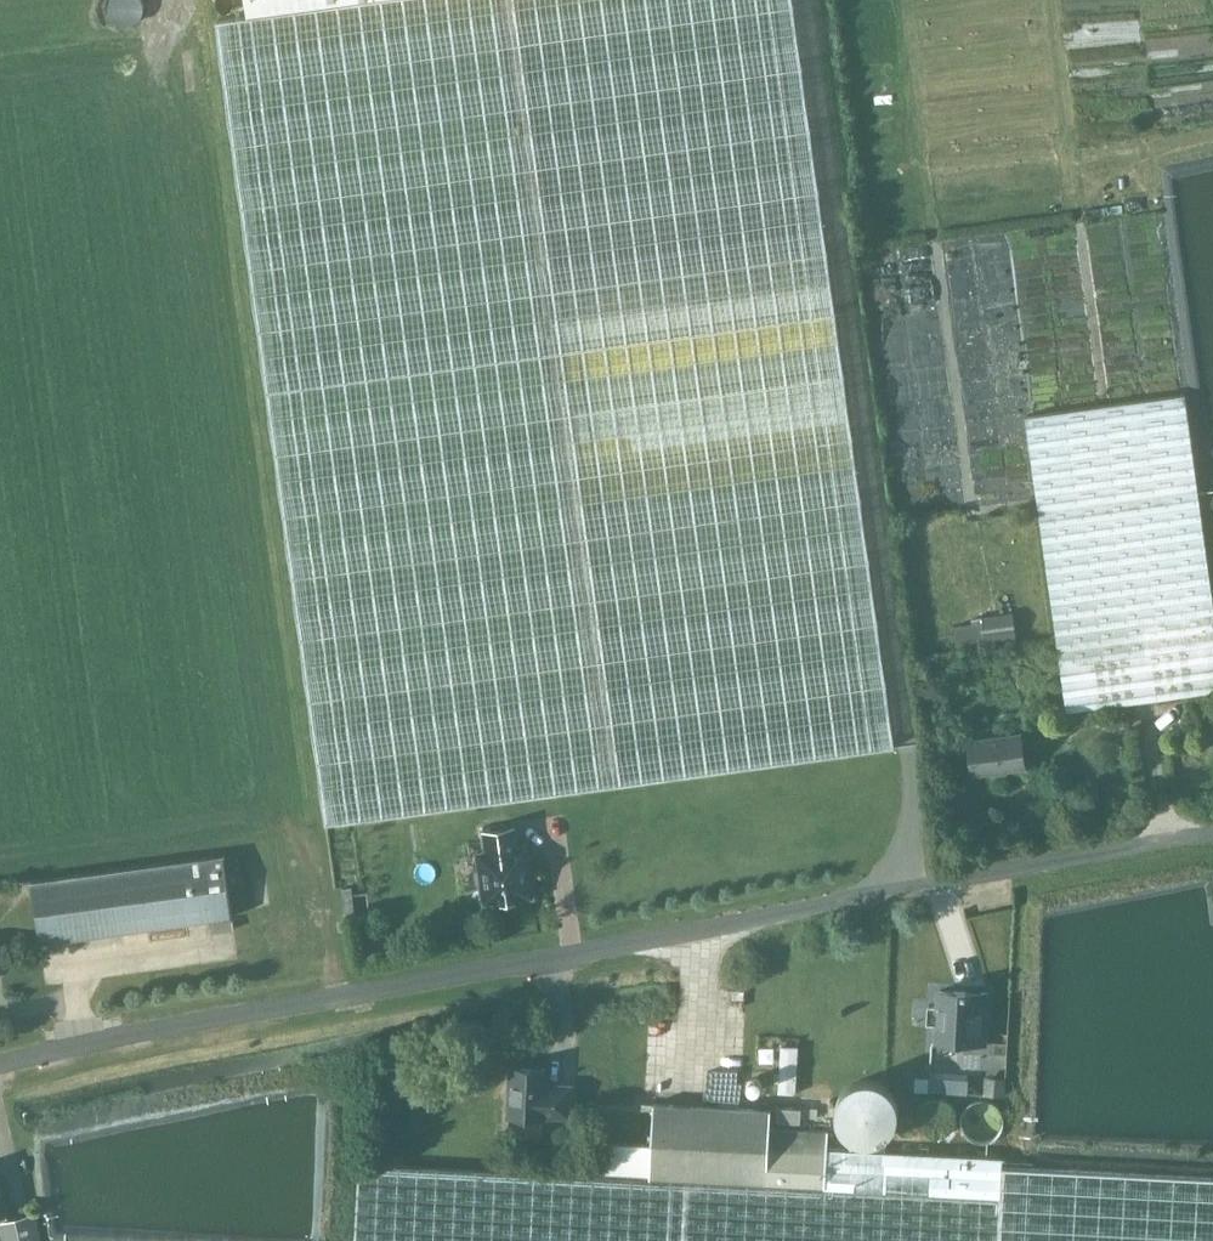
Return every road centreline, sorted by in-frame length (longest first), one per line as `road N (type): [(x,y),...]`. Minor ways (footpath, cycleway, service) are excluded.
road 1 (unclassified): [(0,1070),(233,1016),(1212,836)]

